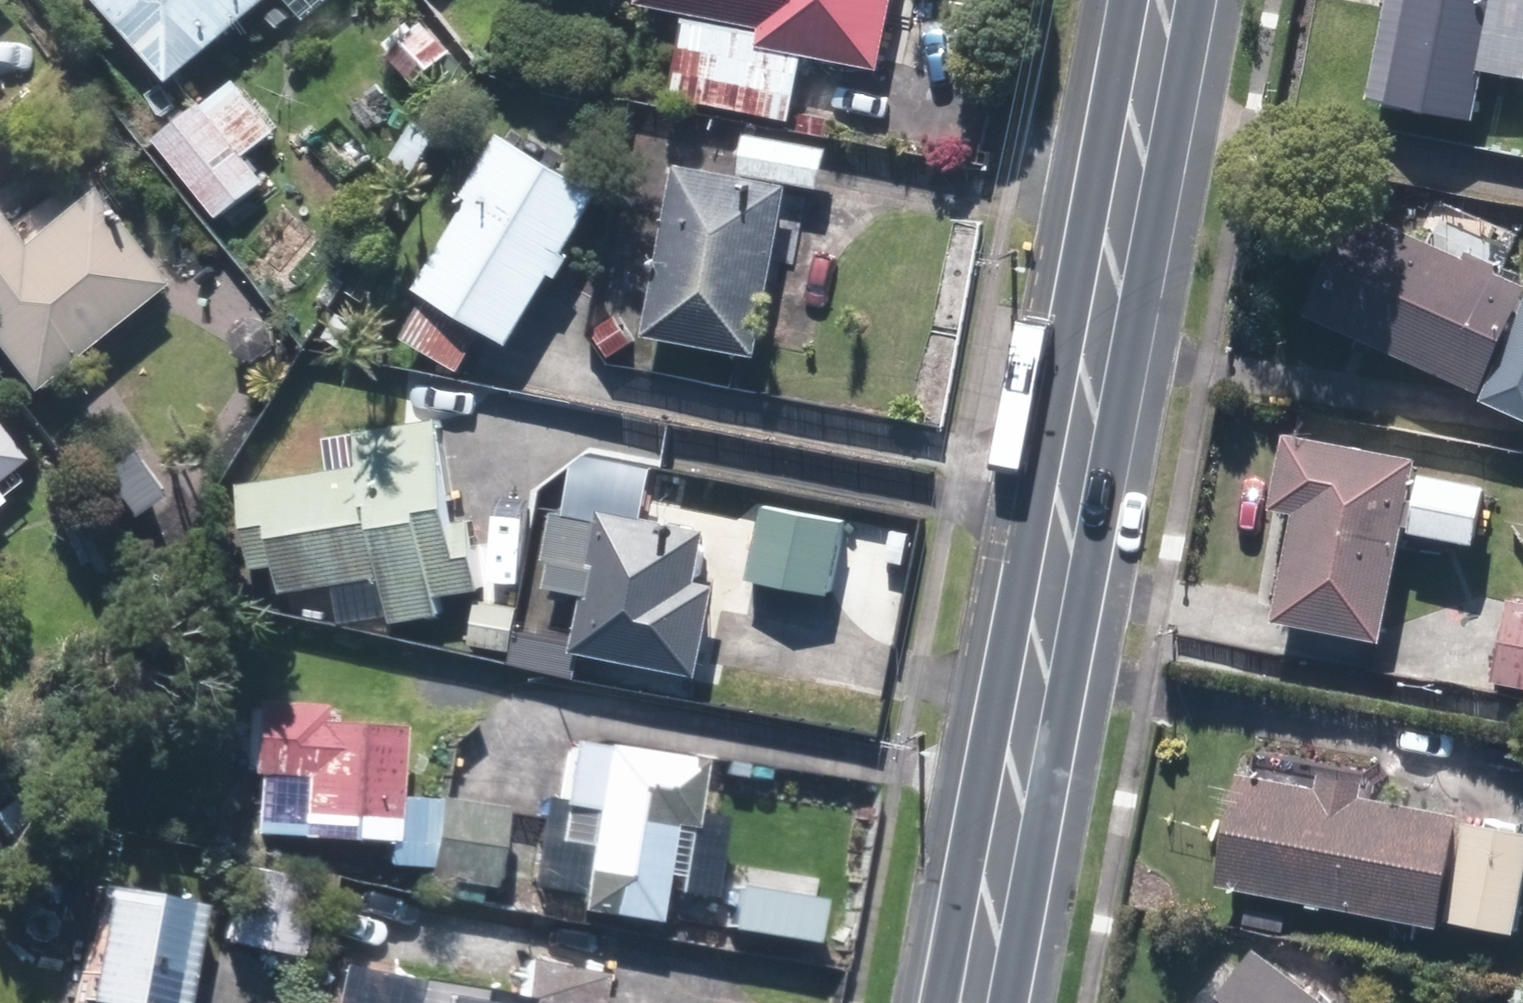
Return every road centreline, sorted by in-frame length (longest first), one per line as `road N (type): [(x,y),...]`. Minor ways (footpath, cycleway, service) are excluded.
road 1 (secondary): [(970,1002),(1162,0)]

